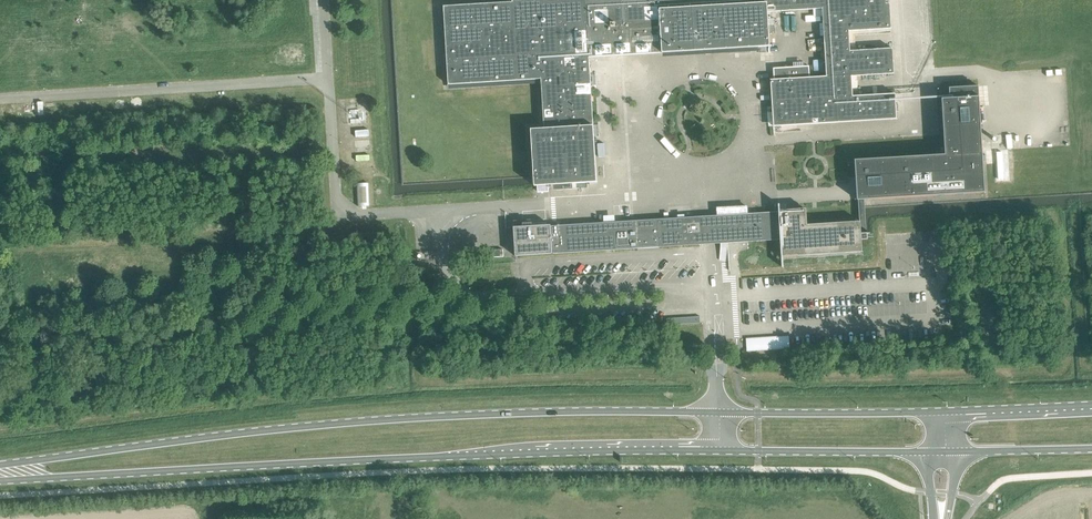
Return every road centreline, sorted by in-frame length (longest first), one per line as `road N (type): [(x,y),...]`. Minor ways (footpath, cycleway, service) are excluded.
road 1 (primary): [(719,415),(444,418),(287,430),(118,448),(29,472)]
road 2 (primary): [(29,472),(721,451)]
road 3 (primary): [(942,412),(719,415)]
road 4 (primary): [(721,451),(928,455)]
road 5 (primary): [(1091,407),(942,412)]
road 6 (primary): [(957,454),(1091,449)]

